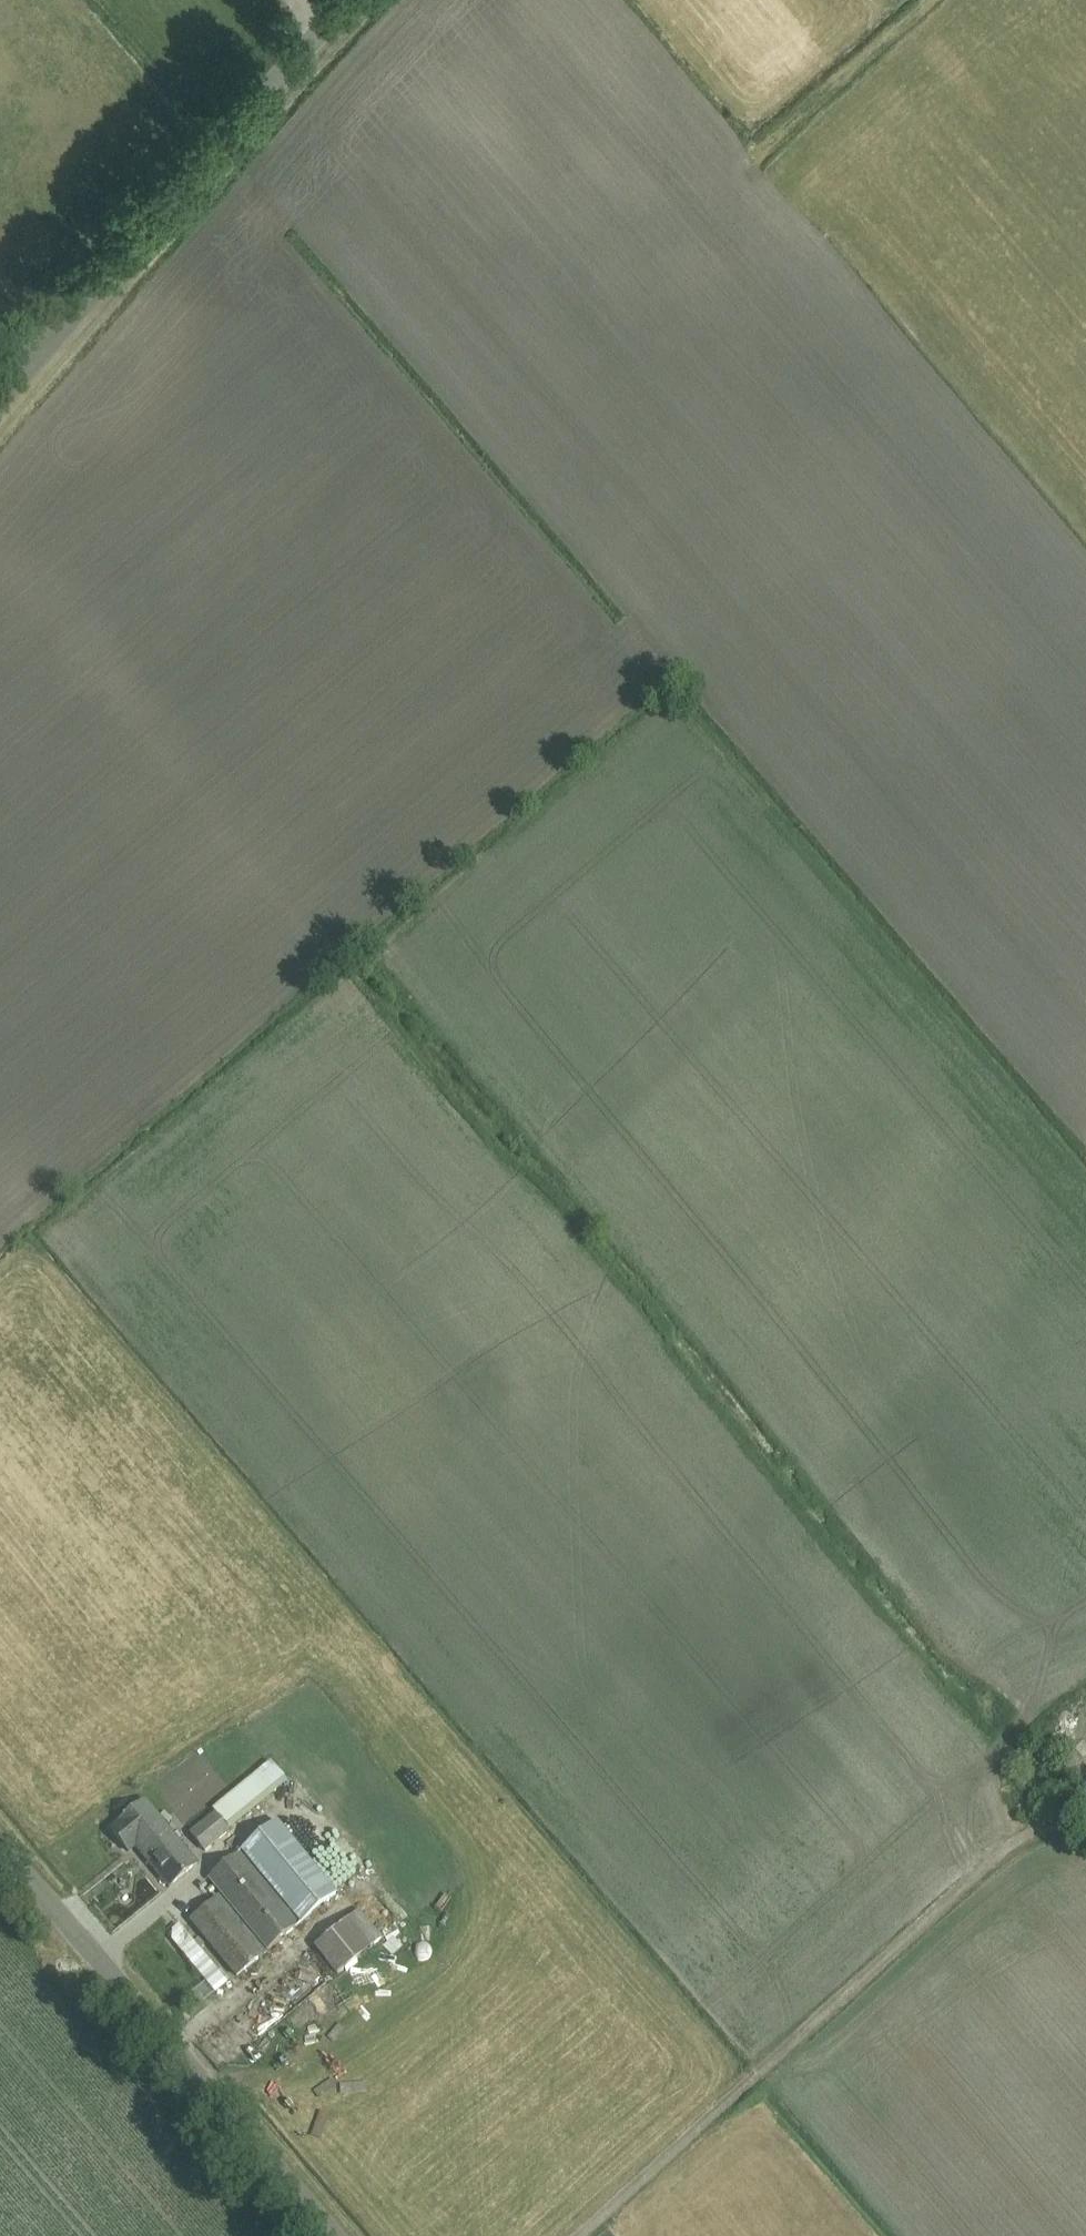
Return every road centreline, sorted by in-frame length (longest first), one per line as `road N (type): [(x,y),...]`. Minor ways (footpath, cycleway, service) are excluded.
road 1 (tertiary): [(0,398),(352,0)]
road 2 (unclassified): [(340,2235),(0,1839)]

